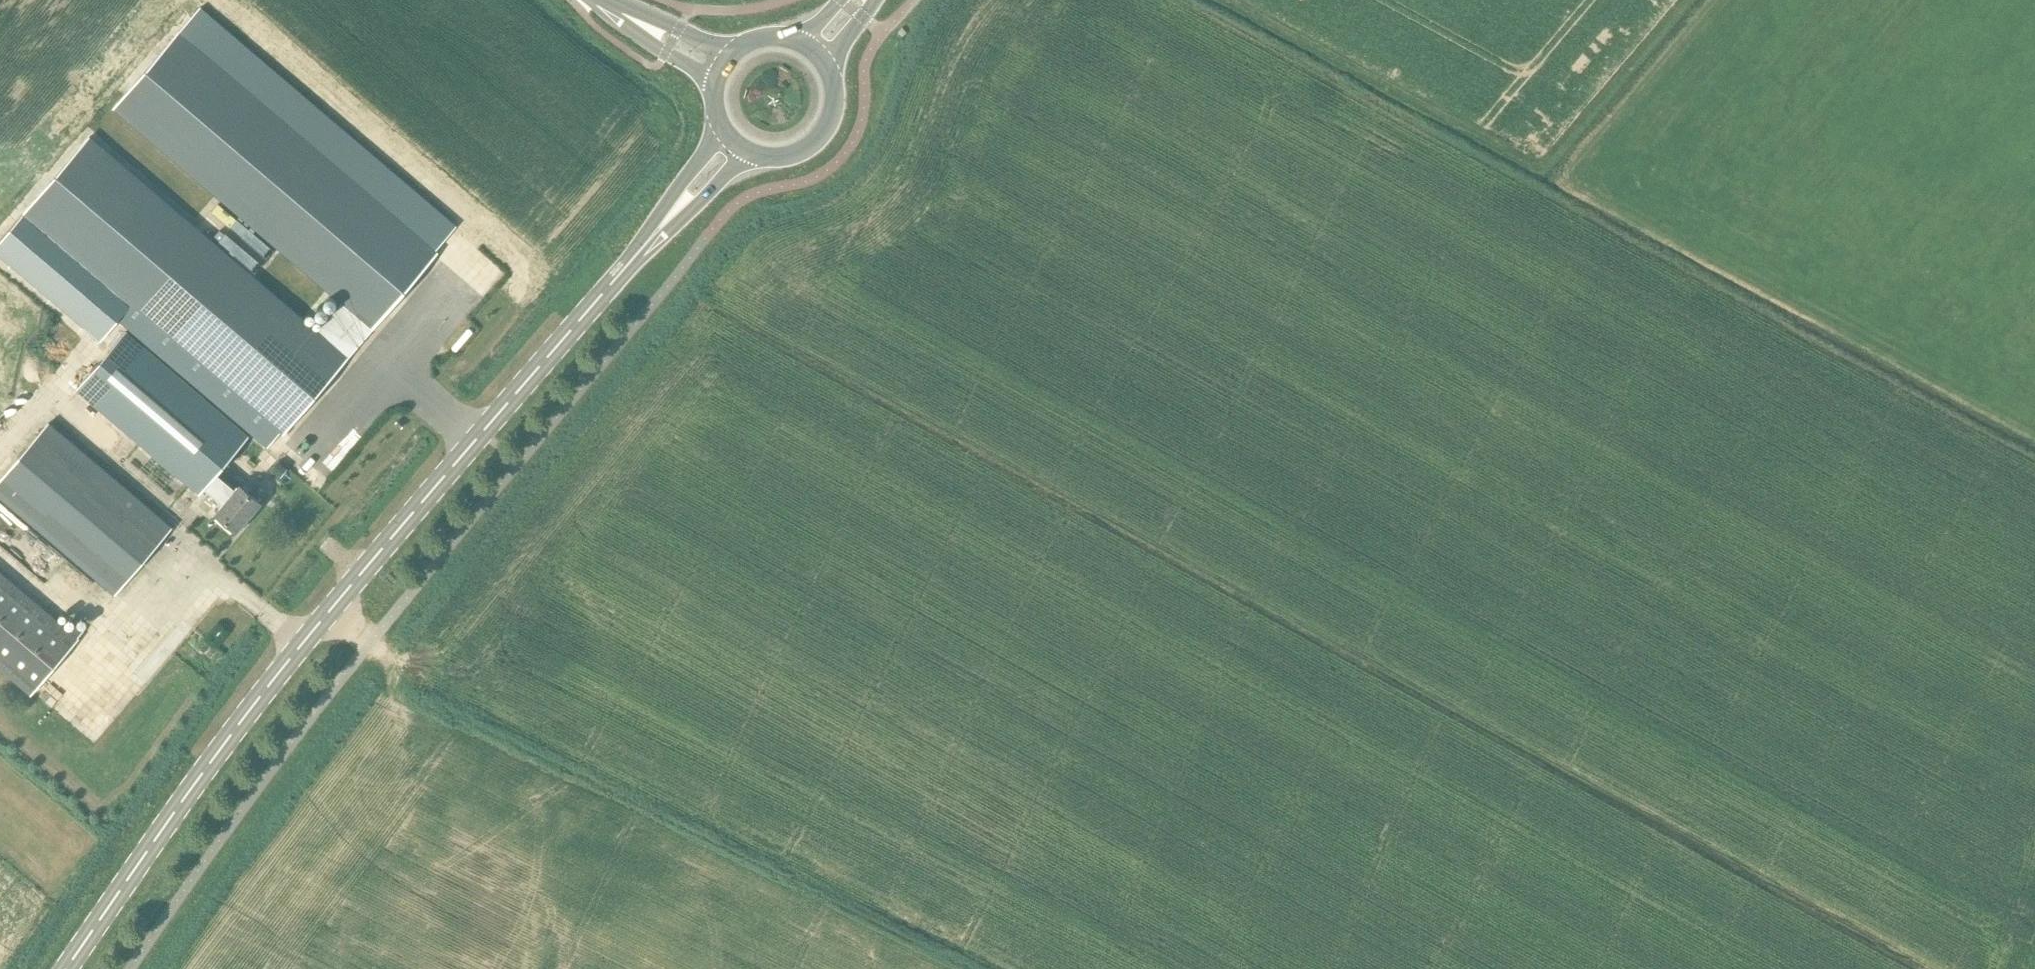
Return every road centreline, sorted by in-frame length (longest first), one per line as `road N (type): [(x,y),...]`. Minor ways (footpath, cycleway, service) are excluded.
road 1 (tertiary): [(70,968),(341,593),(663,224)]
road 2 (tertiary): [(747,154),(773,160),(812,146),(832,110),(825,69)]

